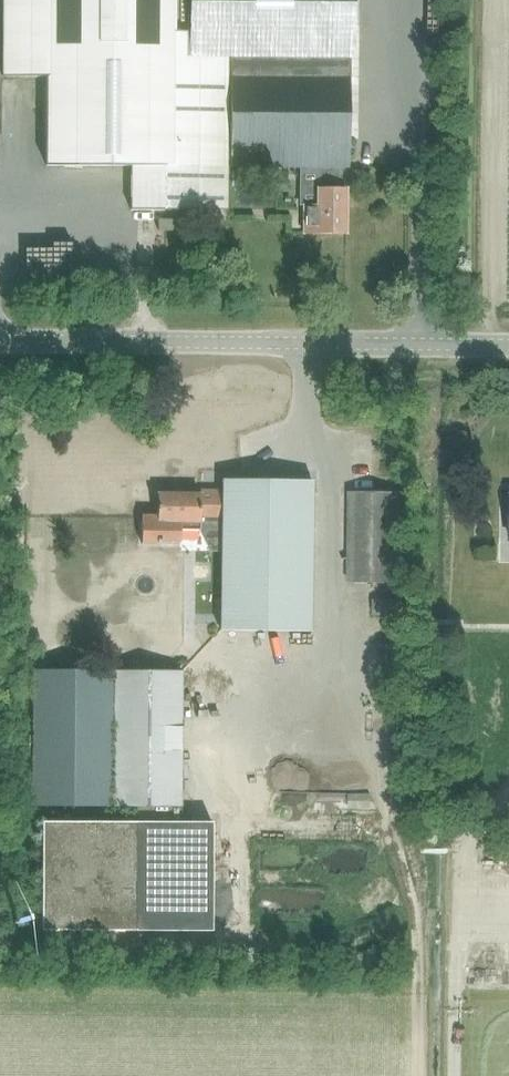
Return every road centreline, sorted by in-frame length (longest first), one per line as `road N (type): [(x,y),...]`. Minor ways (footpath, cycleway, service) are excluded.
road 1 (unclassified): [(508,346),(0,341)]

